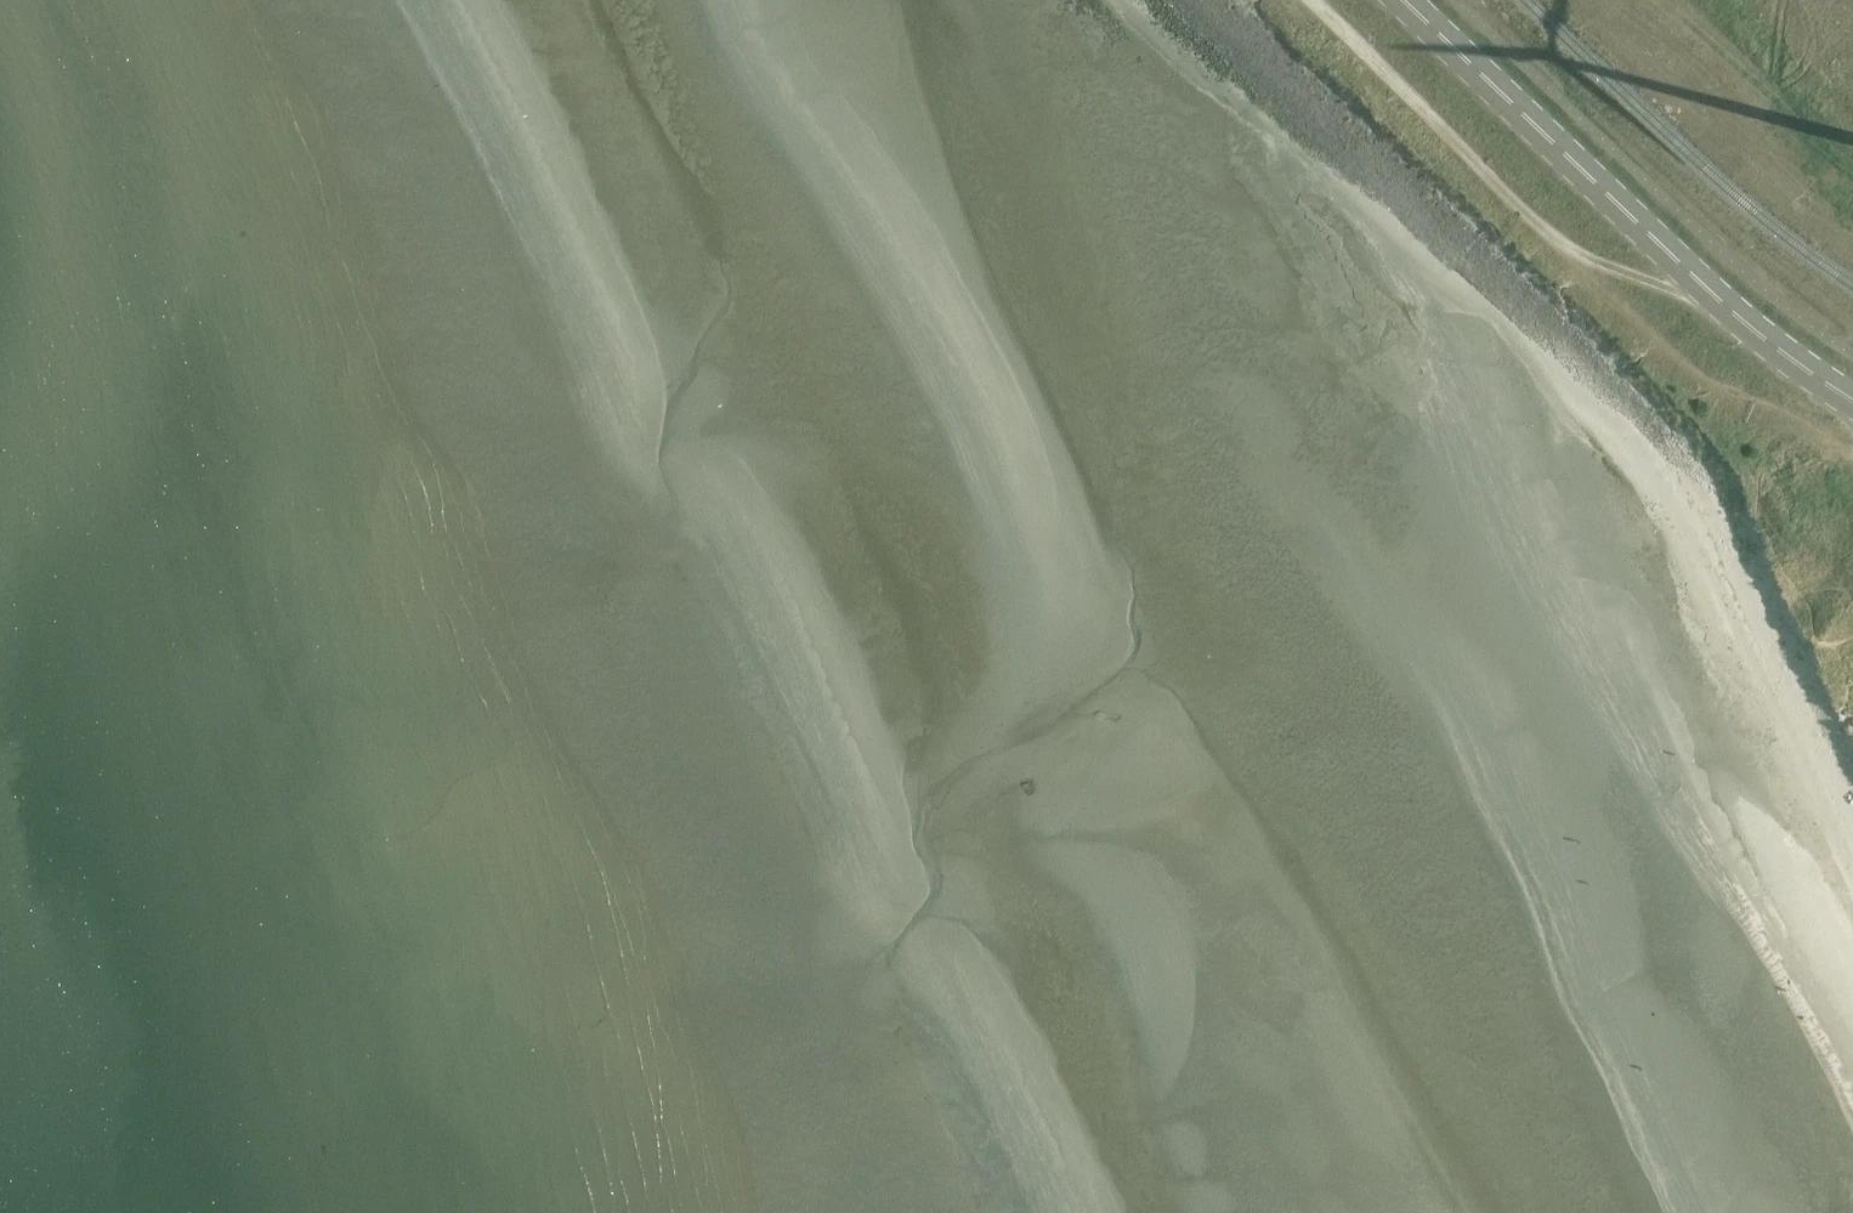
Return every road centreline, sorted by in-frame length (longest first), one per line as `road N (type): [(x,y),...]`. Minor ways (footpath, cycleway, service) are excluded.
road 1 (unclassified): [(1852,399),(1745,322),(1406,0)]

